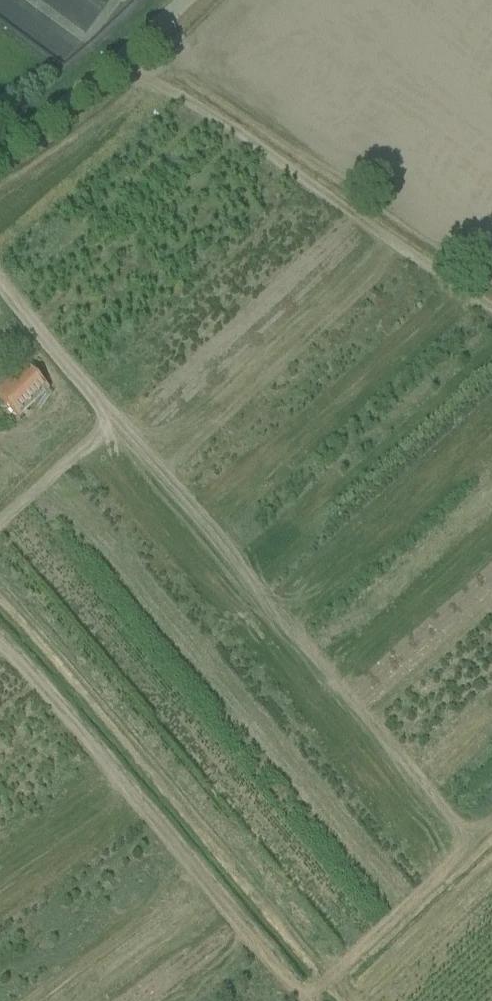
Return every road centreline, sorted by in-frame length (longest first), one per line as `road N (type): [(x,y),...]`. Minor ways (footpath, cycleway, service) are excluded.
road 1 (unclassified): [(0,150),(29,134),(183,0)]

